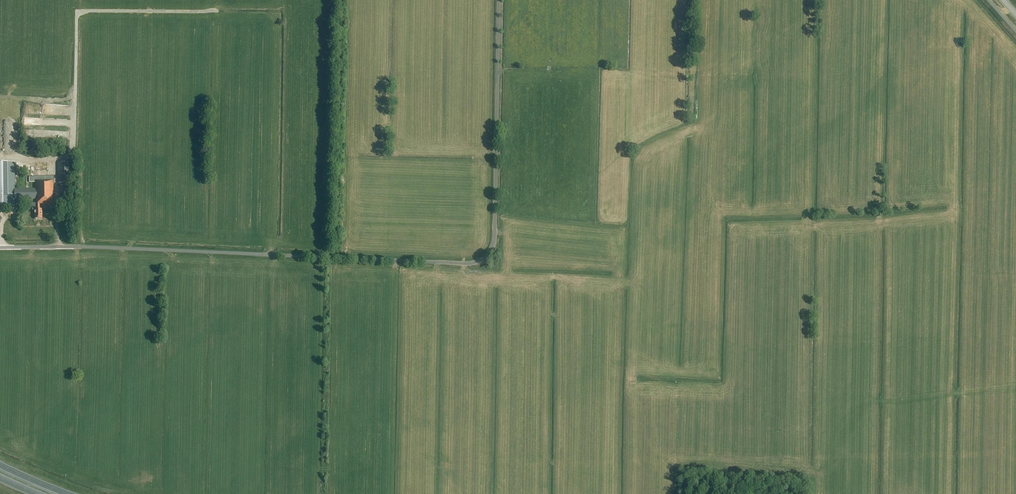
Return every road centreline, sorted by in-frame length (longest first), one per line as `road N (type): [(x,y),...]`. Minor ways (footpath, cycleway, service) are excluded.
road 1 (unclassified): [(0,248),(480,262),(495,233),(498,0)]

